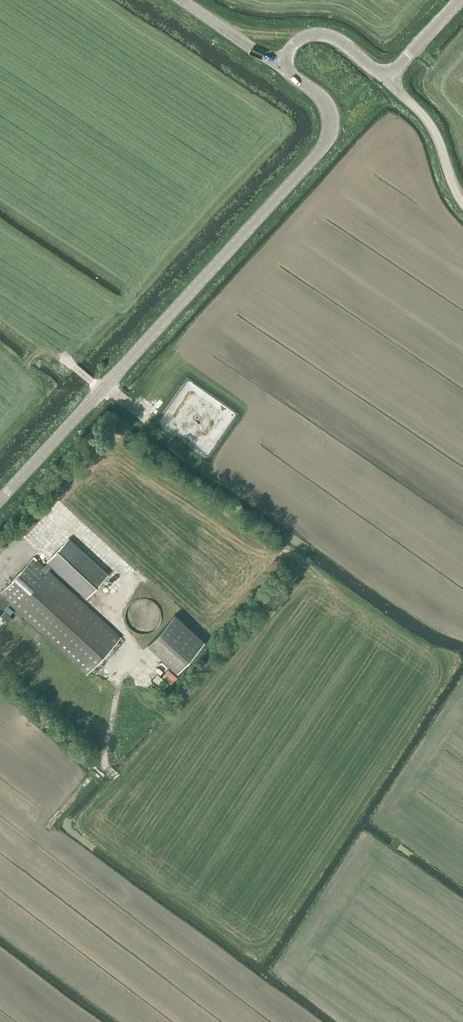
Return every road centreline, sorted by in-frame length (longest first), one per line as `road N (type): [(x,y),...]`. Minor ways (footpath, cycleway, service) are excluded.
road 1 (tertiary): [(0,500),(322,148),(328,112),(318,94),(277,65)]
road 2 (unclassified): [(462,202),(423,112),(386,79)]
road 3 (secondary): [(386,79),(326,34),(298,41),(277,65)]

